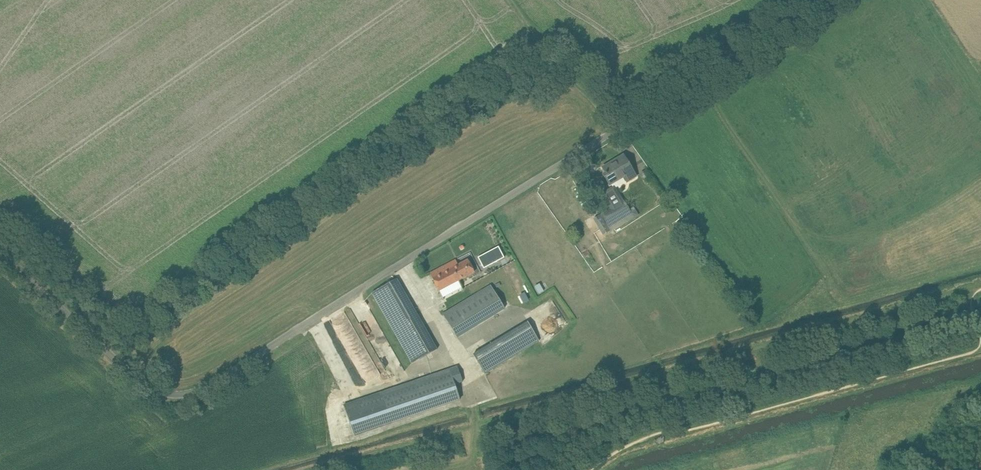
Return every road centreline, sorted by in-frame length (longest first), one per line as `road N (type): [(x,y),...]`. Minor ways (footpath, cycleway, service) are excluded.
road 1 (unclassified): [(0,252),(140,381),(173,395),(200,390),(826,0)]
road 2 (track): [(313,469),(978,290)]
road 3 (track): [(611,132),(508,0)]

